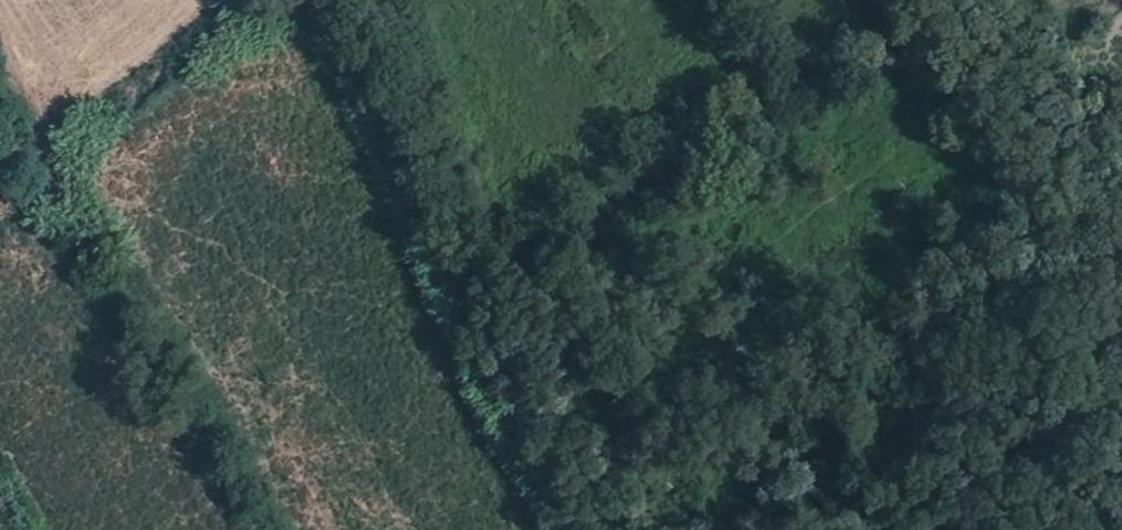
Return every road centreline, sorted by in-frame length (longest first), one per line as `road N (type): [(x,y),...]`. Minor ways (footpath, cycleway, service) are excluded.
road 1 (unclassified): [(971,0),(1121,220)]

